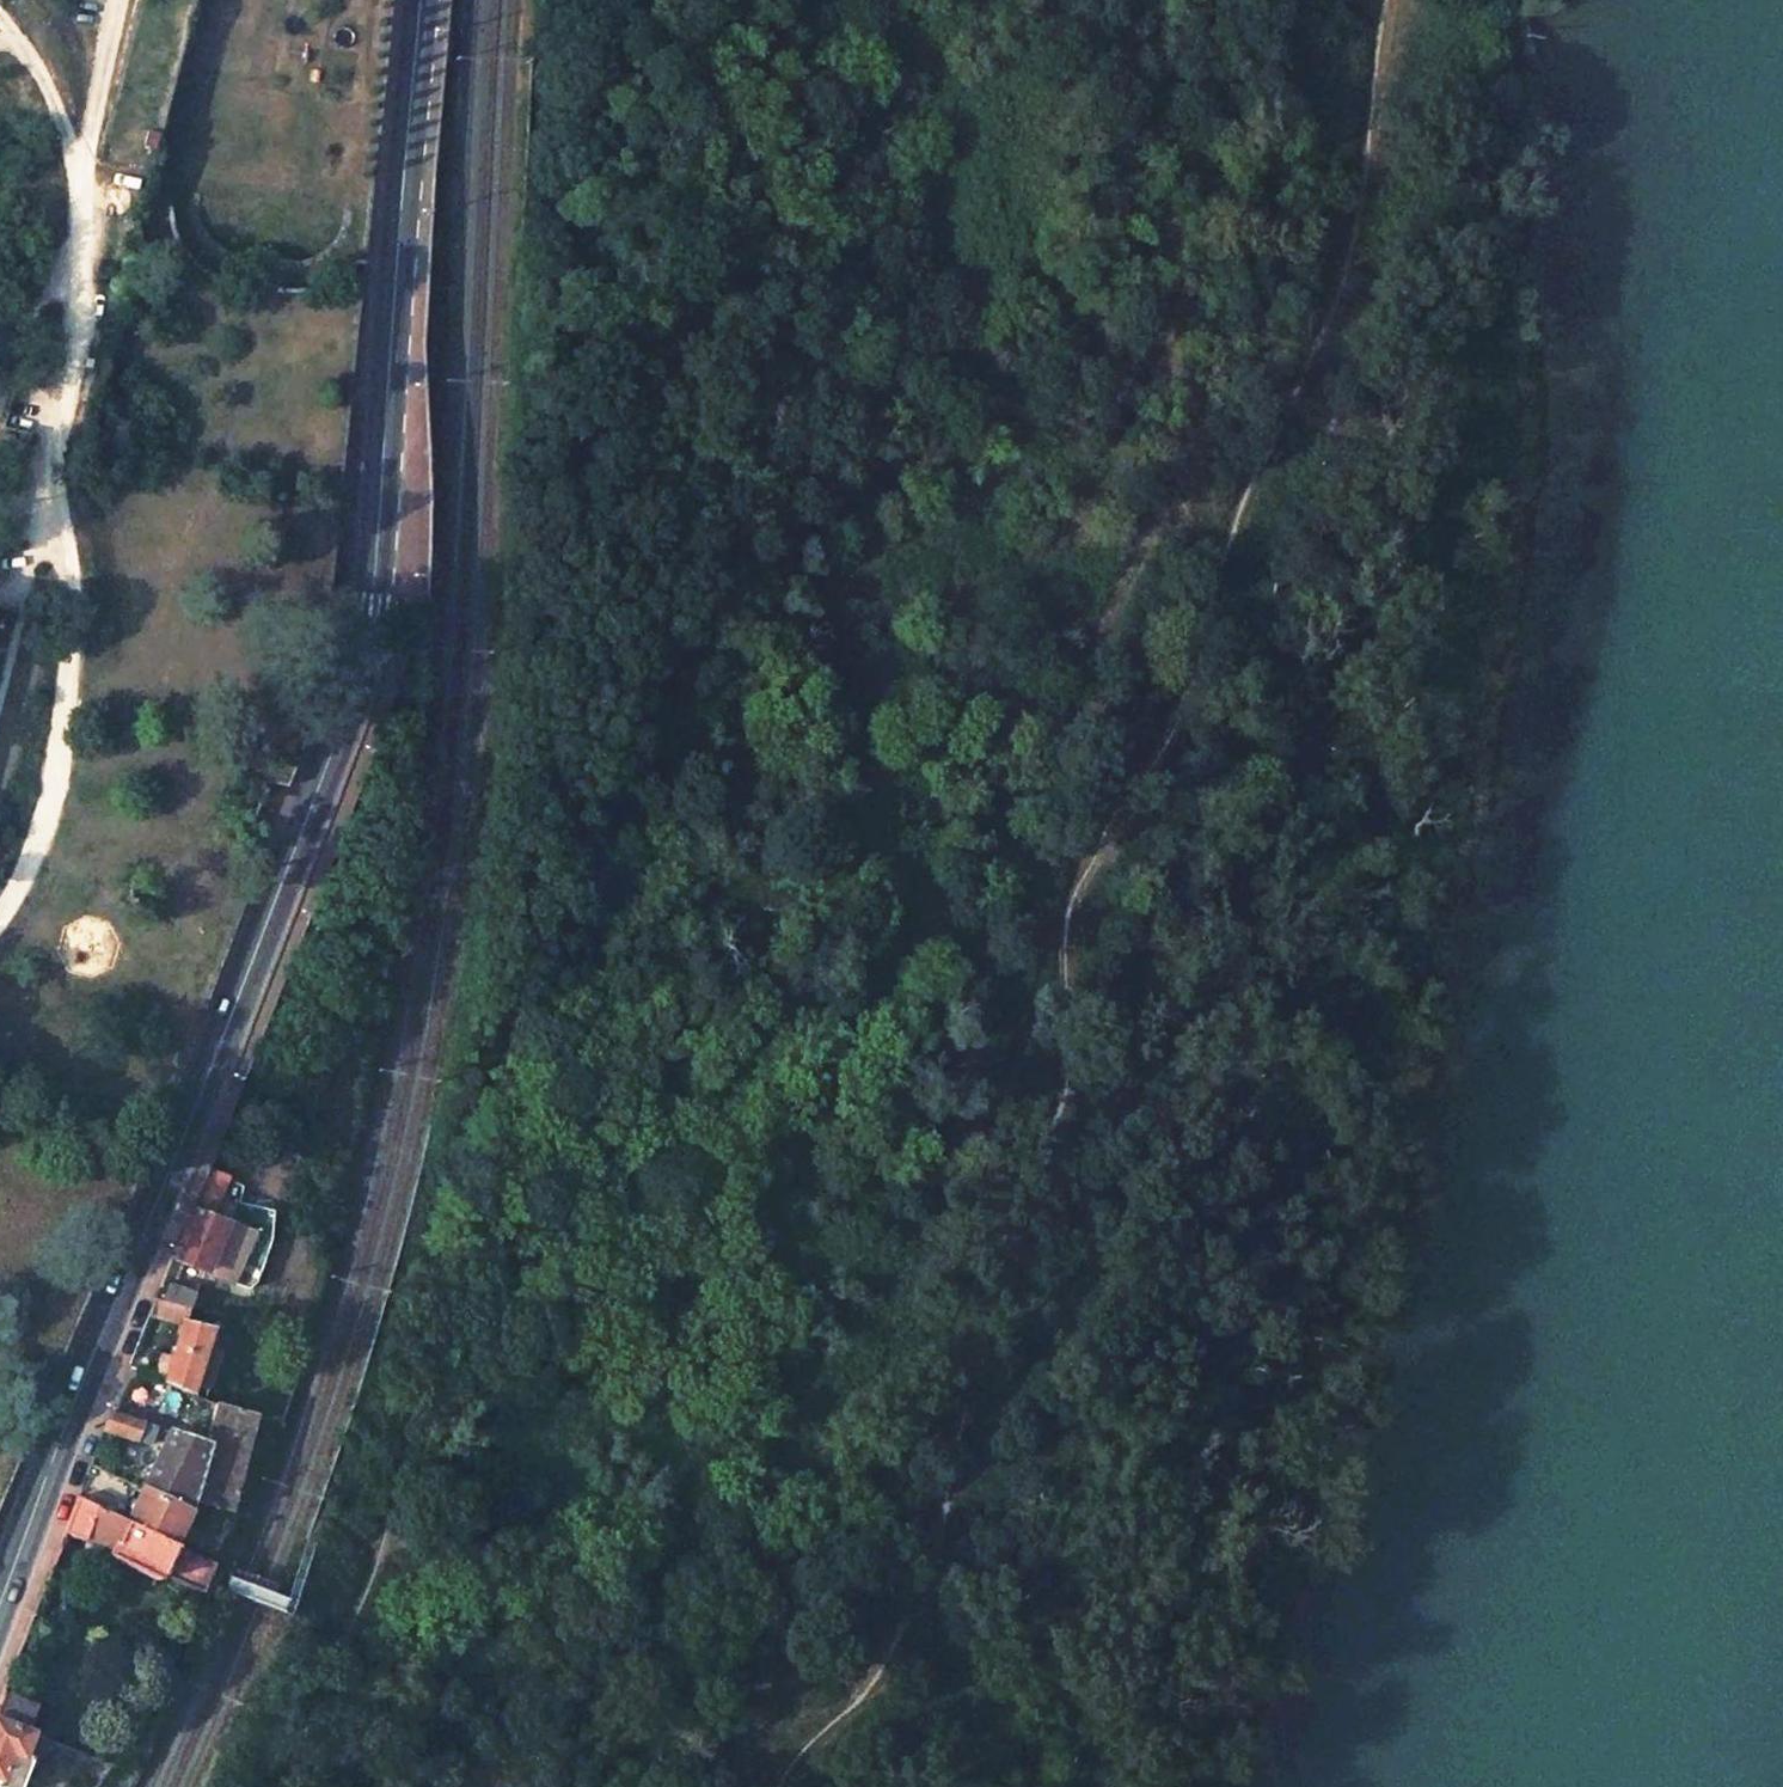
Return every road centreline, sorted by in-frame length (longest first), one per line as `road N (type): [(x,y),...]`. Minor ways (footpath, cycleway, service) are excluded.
road 1 (secondary): [(0,1603),(357,679),(378,554),(422,0)]

